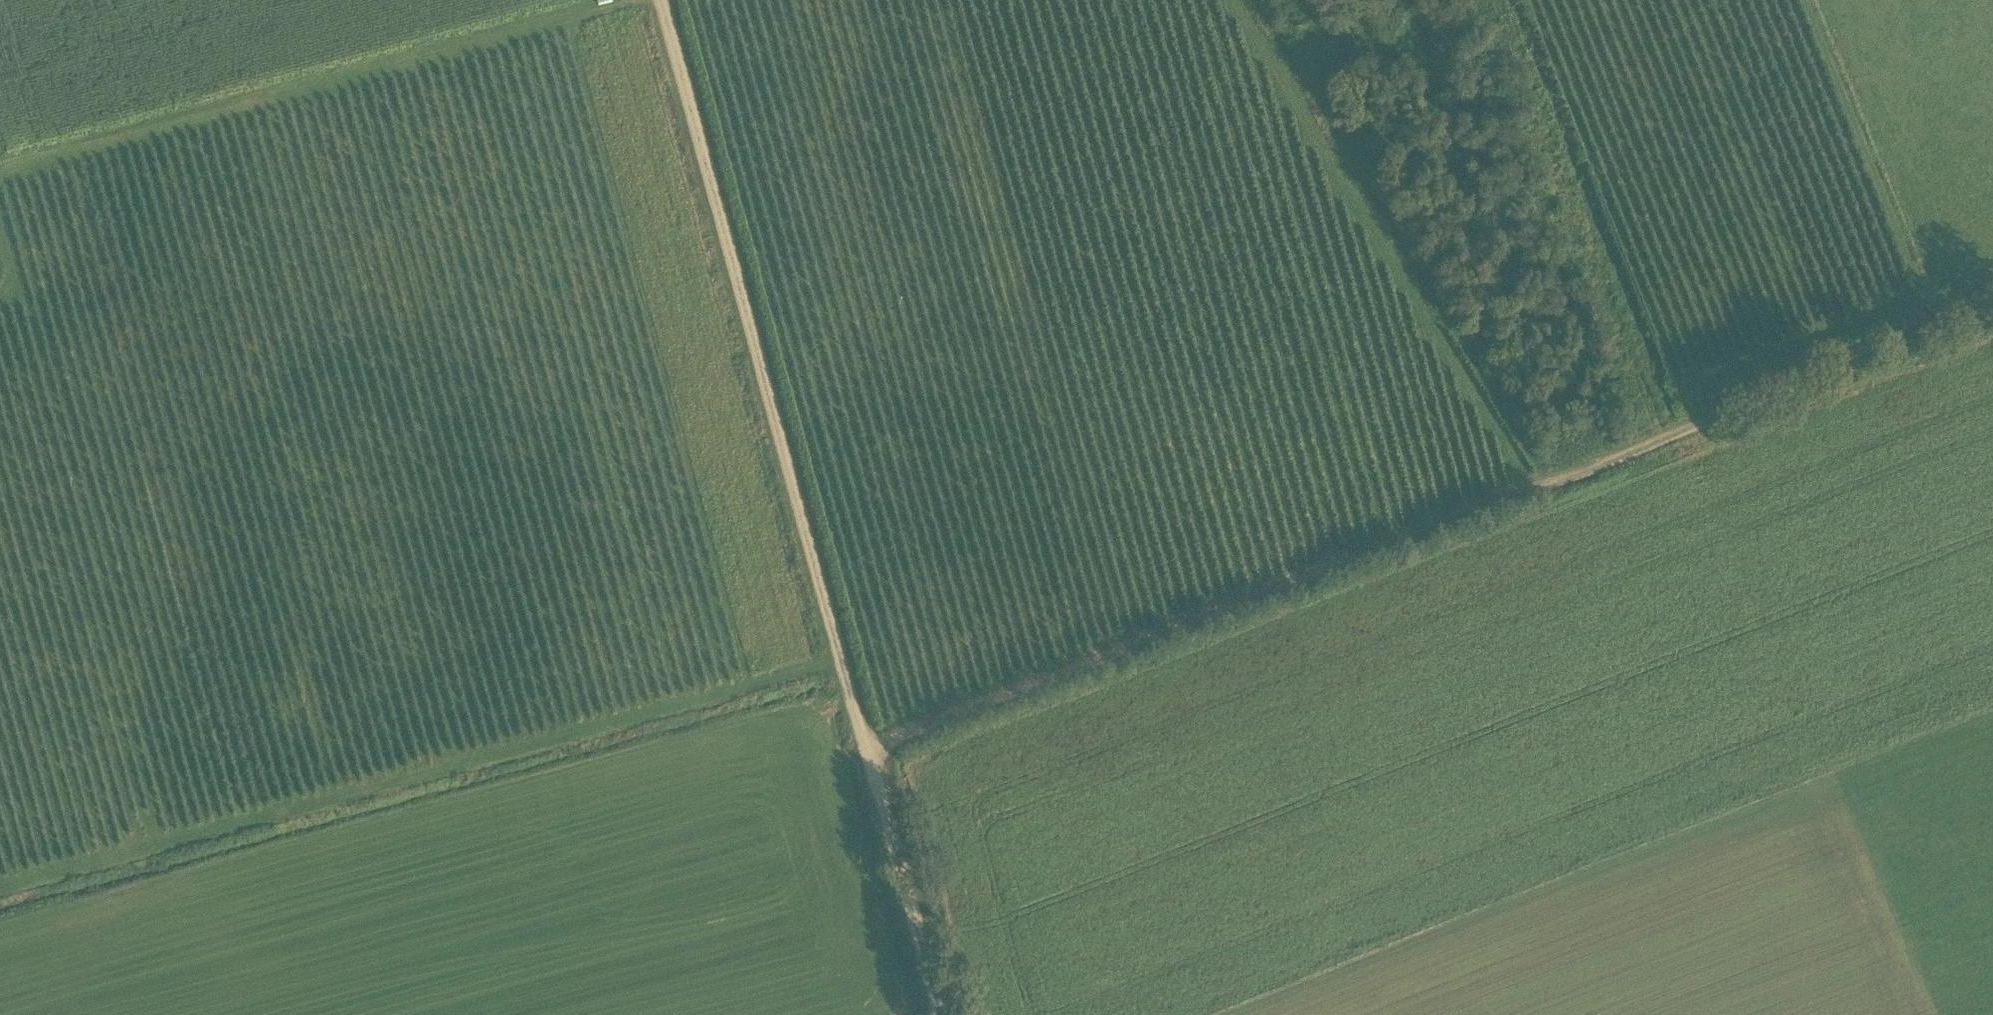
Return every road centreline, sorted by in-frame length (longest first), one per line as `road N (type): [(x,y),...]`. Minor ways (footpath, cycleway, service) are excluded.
road 1 (track): [(1992,315),(870,753)]
road 2 (track): [(870,753),(660,0)]
road 3 (track): [(941,1014),(870,753)]

